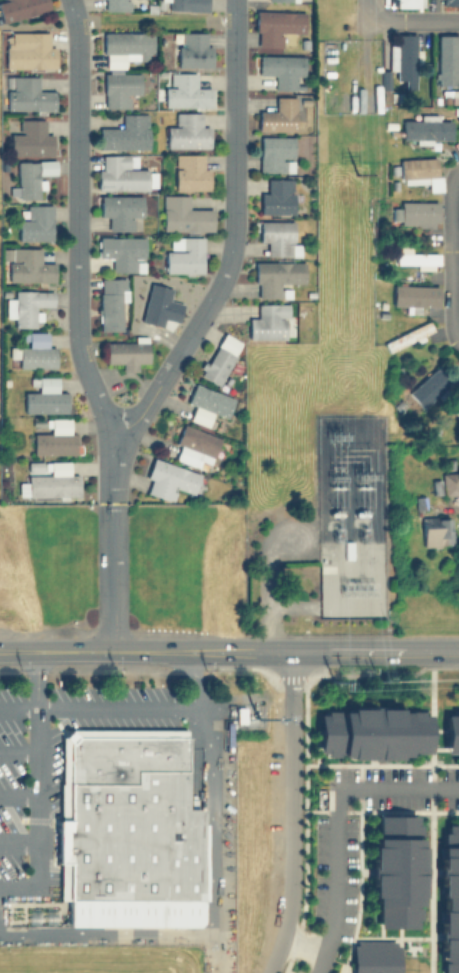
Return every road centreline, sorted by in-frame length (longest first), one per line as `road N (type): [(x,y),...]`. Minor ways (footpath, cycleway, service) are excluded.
road 1 (residential): [(112,648),(112,444),(78,345),(71,0)]
road 2 (residential): [(235,0),(232,255),(135,422),(112,444)]
road 3 (residential): [(291,648),(287,873),(270,972)]
road 4 (secondary): [(203,648),(458,647)]
road 5 (secondary): [(0,649),(203,648)]
road 6 (residential): [(458,168),(451,178),(452,321),(458,339)]

